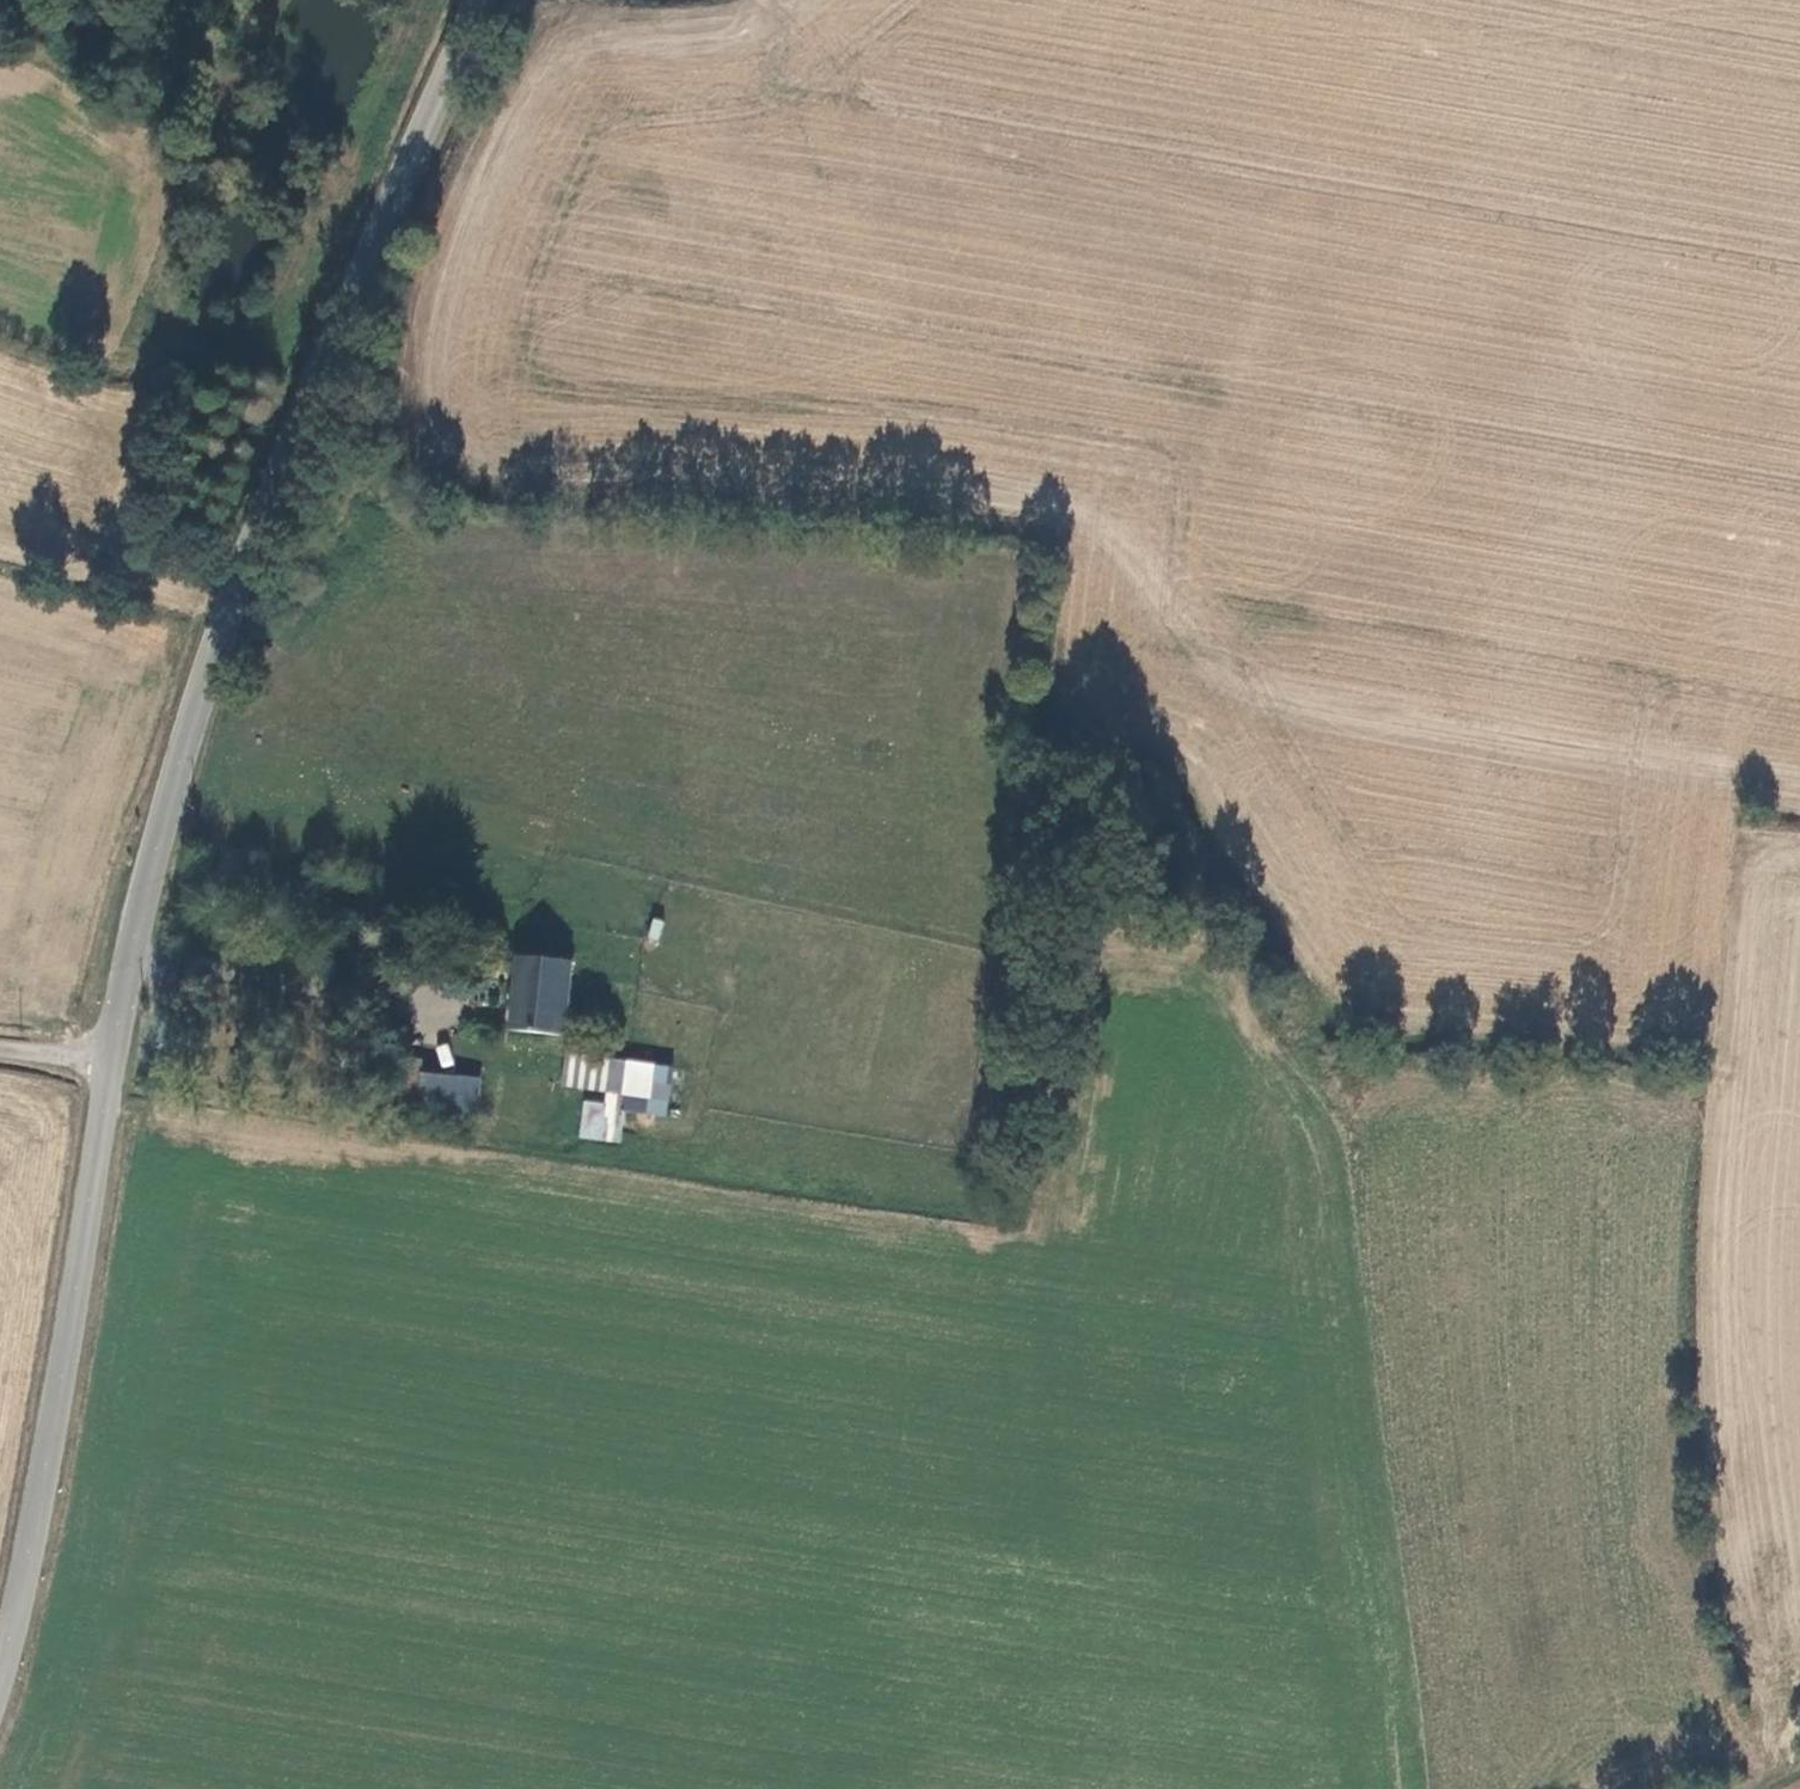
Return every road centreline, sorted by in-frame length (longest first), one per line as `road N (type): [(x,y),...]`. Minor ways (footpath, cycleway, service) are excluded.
road 1 (tertiary): [(112,1063),(147,869),(224,606),(478,0)]
road 2 (tertiary): [(0,1668),(30,1540),(112,1063)]

